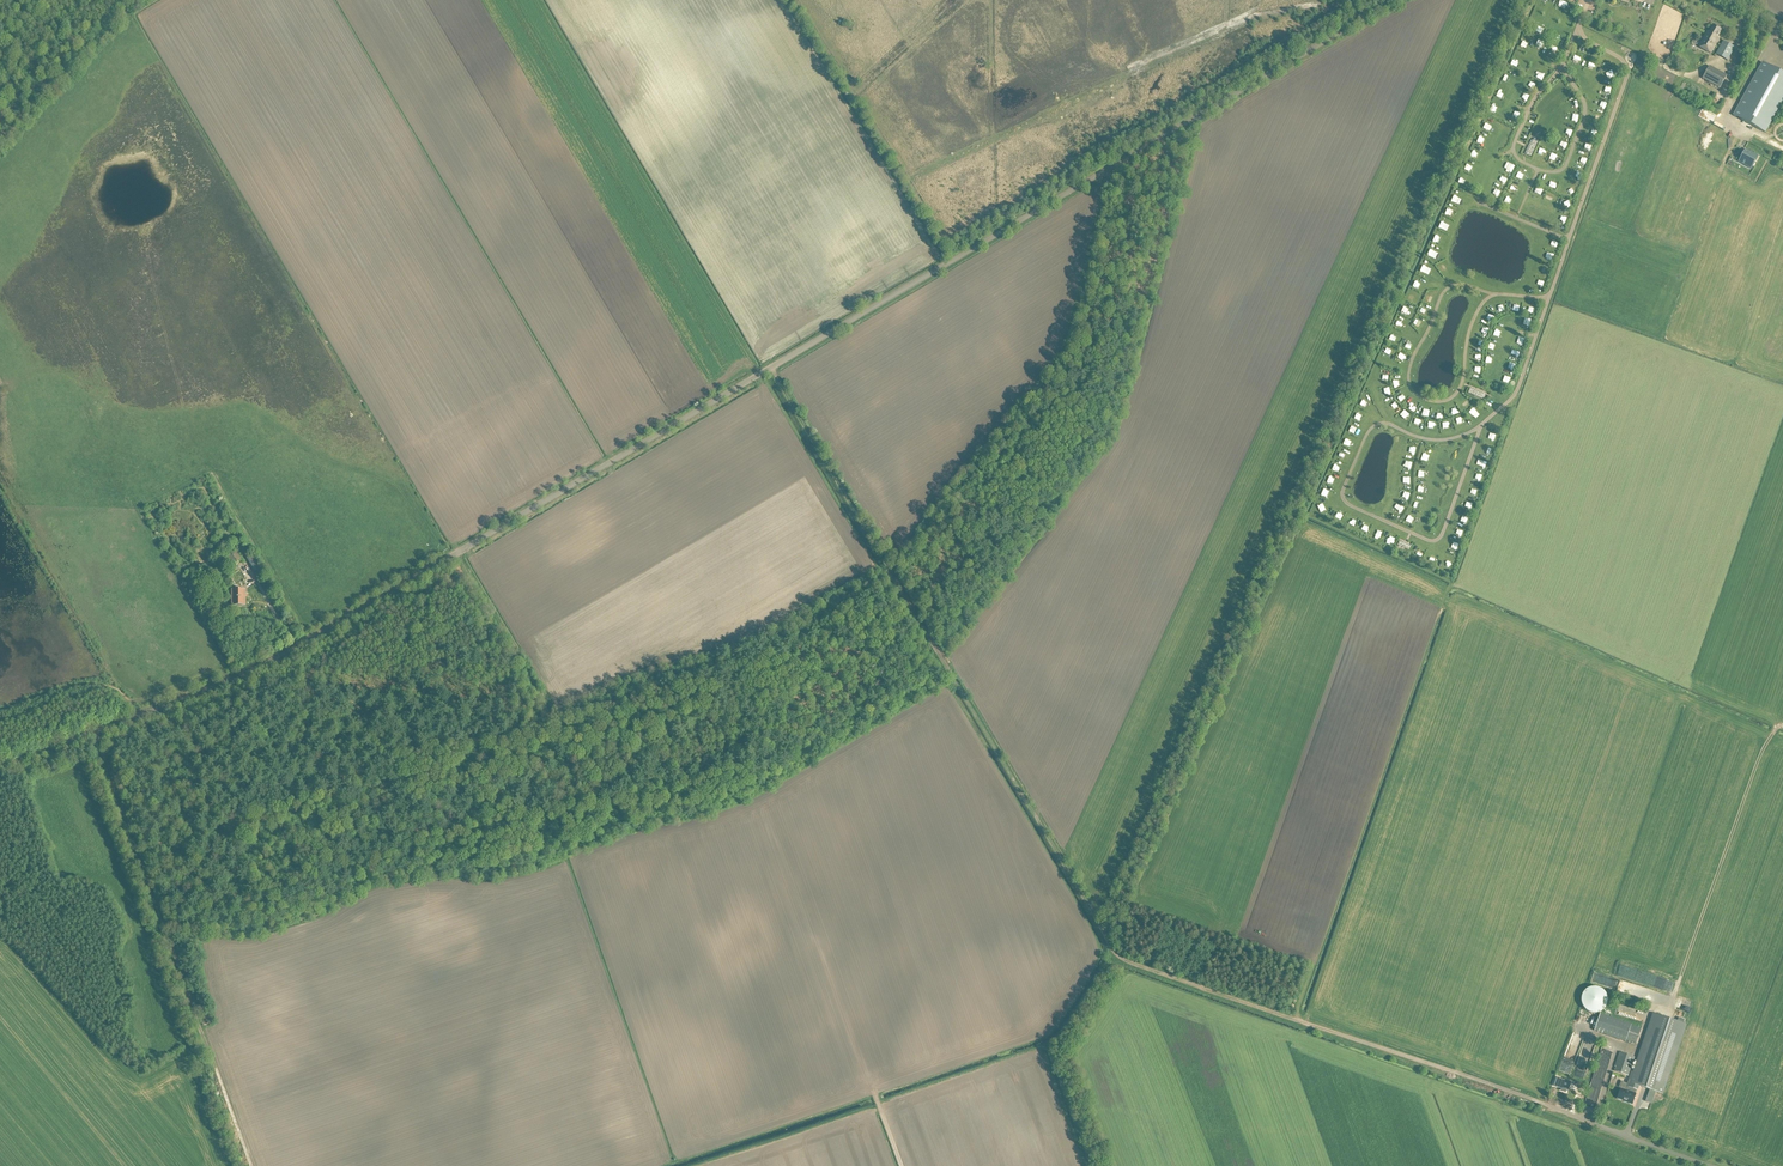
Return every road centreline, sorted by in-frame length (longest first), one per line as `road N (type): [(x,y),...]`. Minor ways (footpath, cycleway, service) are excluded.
road 1 (unclassified): [(0,767),(278,657),(1396,0)]
road 2 (track): [(1113,950),(1126,962),(1583,1120)]
road 3 (track): [(251,1165),(92,733)]
road 4 (track): [(913,612),(1113,950)]
road 5 (track): [(770,368),(913,612)]
road 6 (track): [(563,732),(458,554)]
road 7 (unclassified): [(1708,1165),(1583,1120)]
road 8 (track): [(238,678),(216,672),(143,703),(119,691)]

